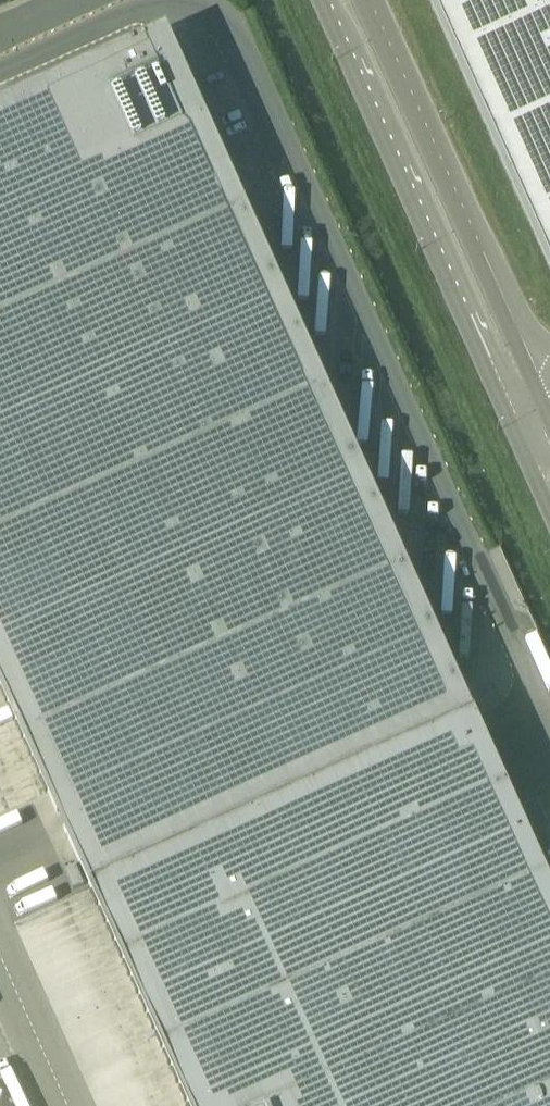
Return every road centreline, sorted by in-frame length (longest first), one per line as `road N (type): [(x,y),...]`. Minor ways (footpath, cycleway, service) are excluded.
road 1 (secondary): [(316,0),(510,428)]
road 2 (secondary): [(536,386),(364,0)]

